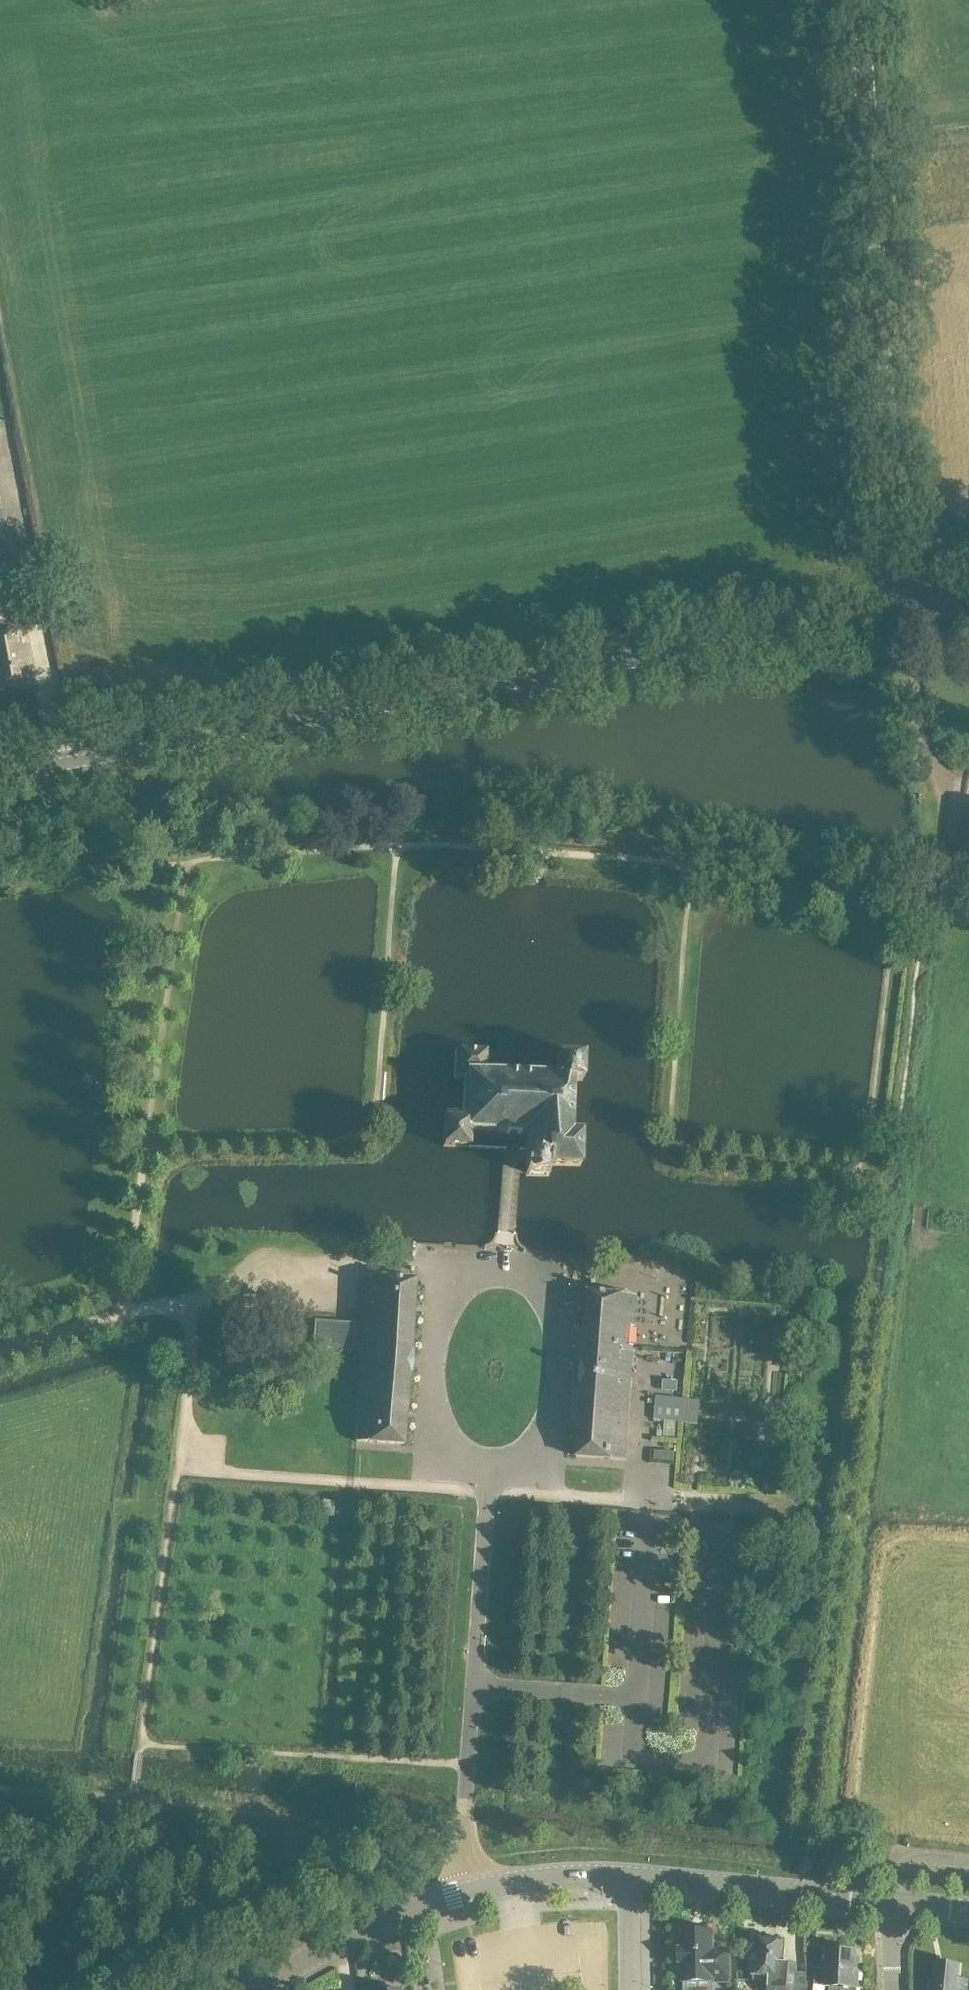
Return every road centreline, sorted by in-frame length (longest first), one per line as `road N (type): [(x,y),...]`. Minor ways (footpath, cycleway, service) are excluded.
road 1 (unclassified): [(0,775),(903,612)]
road 2 (tertiary): [(903,612),(860,0)]
road 3 (track): [(0,1350),(369,1261),(413,1263),(463,1289)]
road 4 (tertiary): [(256,1989),(457,1896),(566,1877),(629,1877)]
road 5 (tertiary): [(629,1877),(804,1892)]

